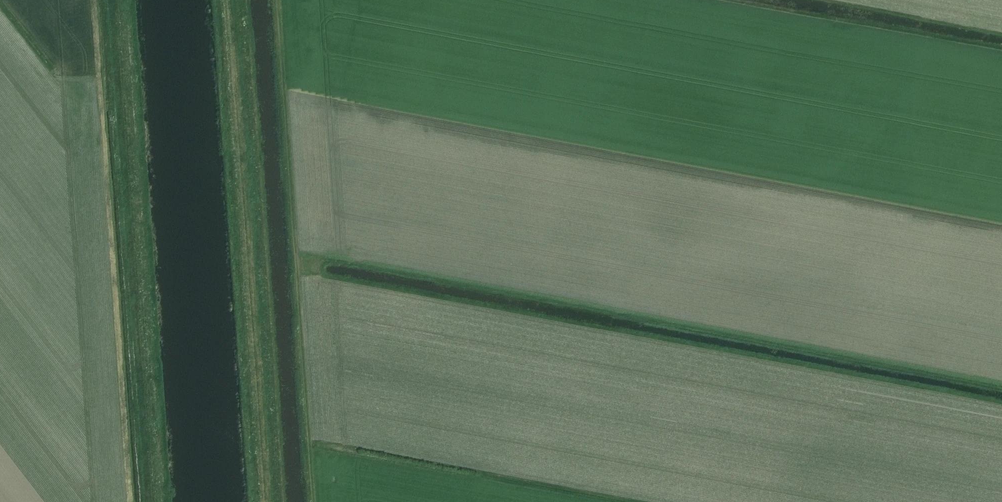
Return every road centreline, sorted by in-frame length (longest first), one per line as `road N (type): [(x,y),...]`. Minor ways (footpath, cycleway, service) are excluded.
road 1 (track): [(263,501),(226,0)]

